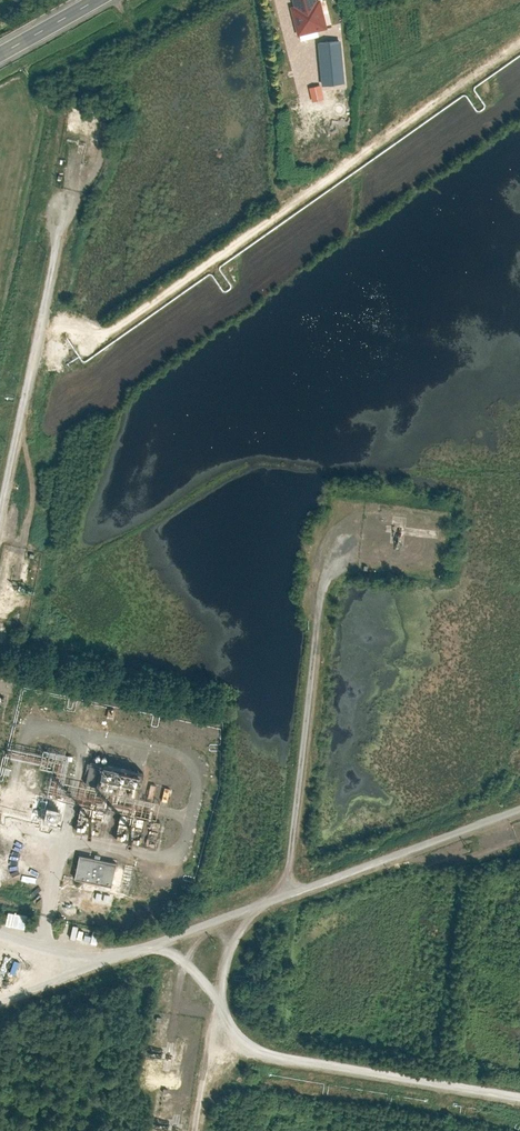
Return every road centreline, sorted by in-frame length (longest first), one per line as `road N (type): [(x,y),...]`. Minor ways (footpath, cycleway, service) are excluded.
road 1 (unclassified): [(519,810),(132,953),(80,952),(0,930)]
road 2 (track): [(519,1094),(259,1047),(229,1012),(230,920)]
road 3 (track): [(183,964),(176,1032),(190,1050),(179,1111)]

